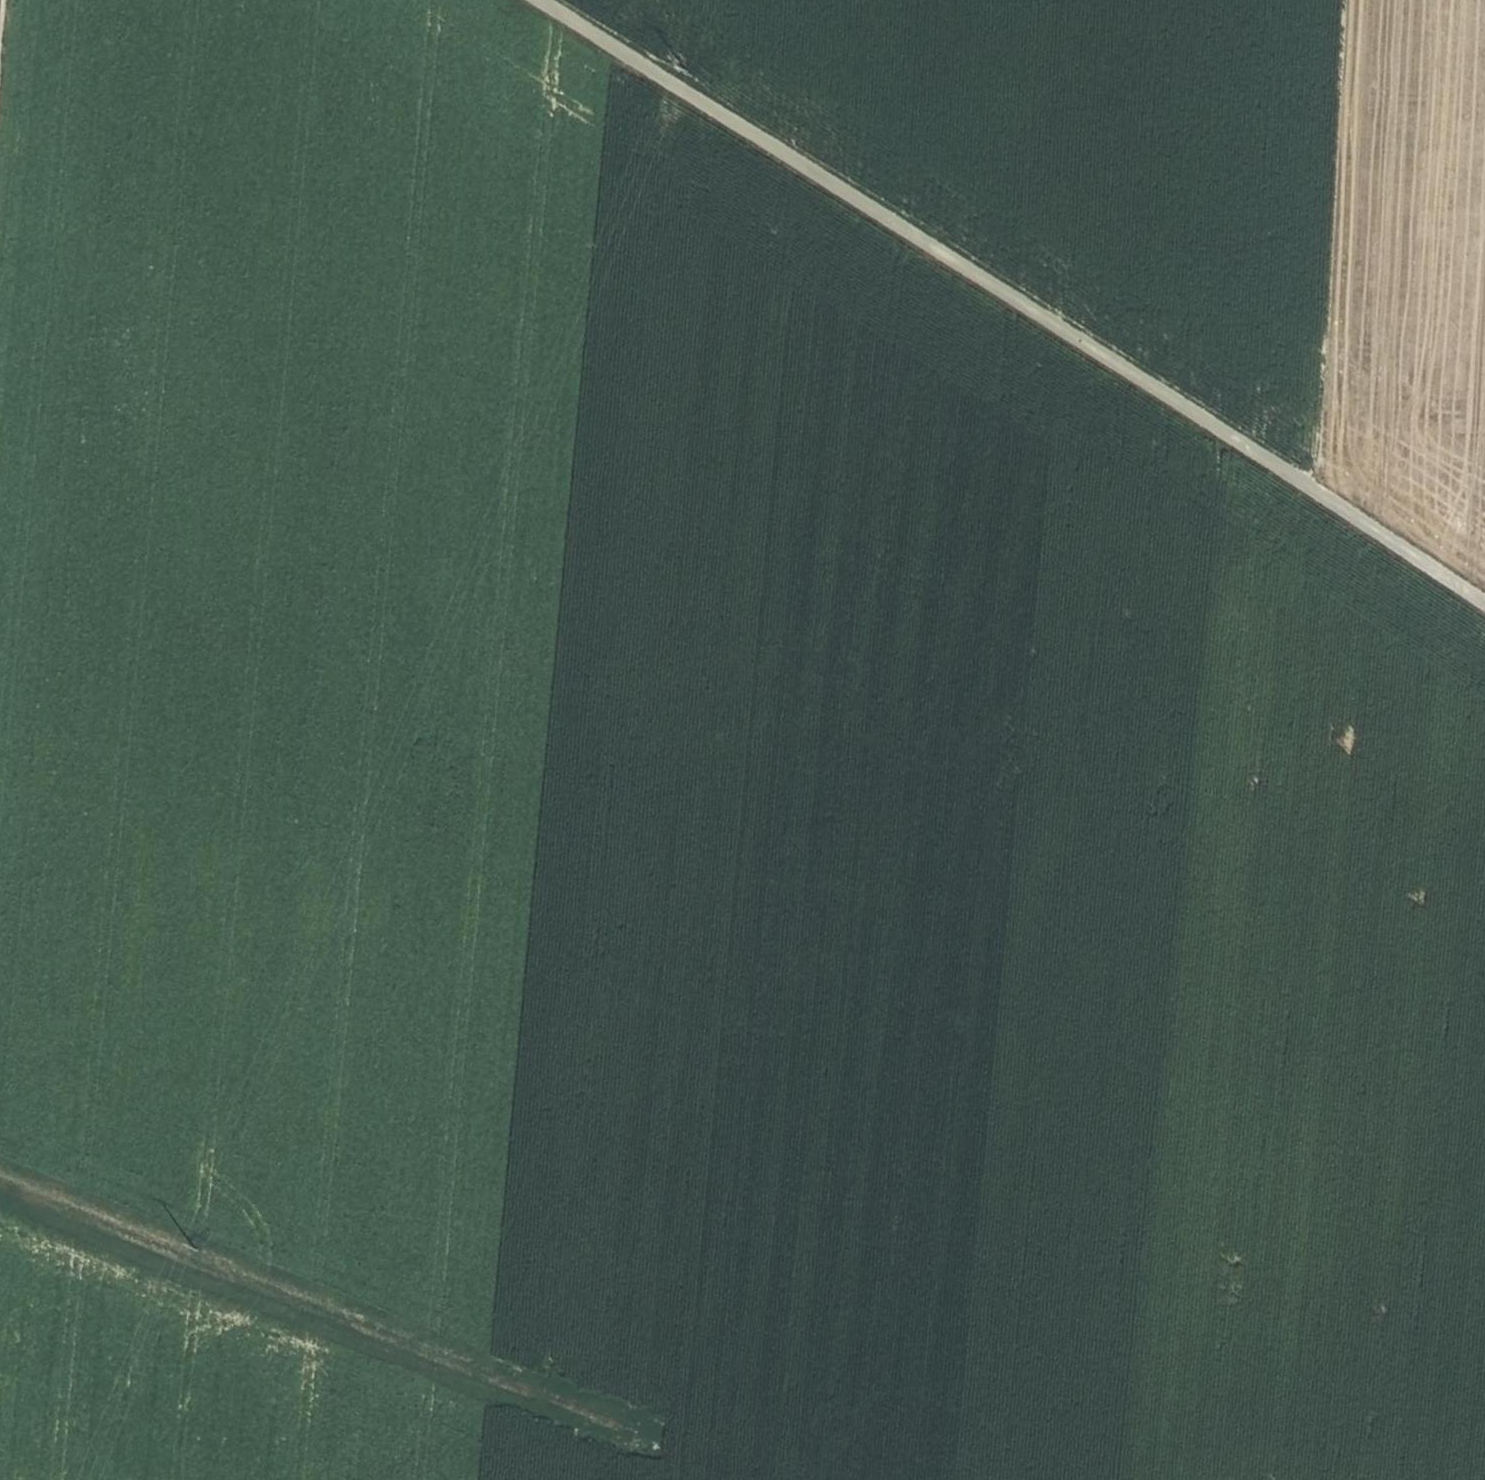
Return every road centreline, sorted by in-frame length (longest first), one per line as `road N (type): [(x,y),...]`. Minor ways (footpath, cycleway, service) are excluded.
road 1 (track): [(1484,590),(849,180),(547,0)]

